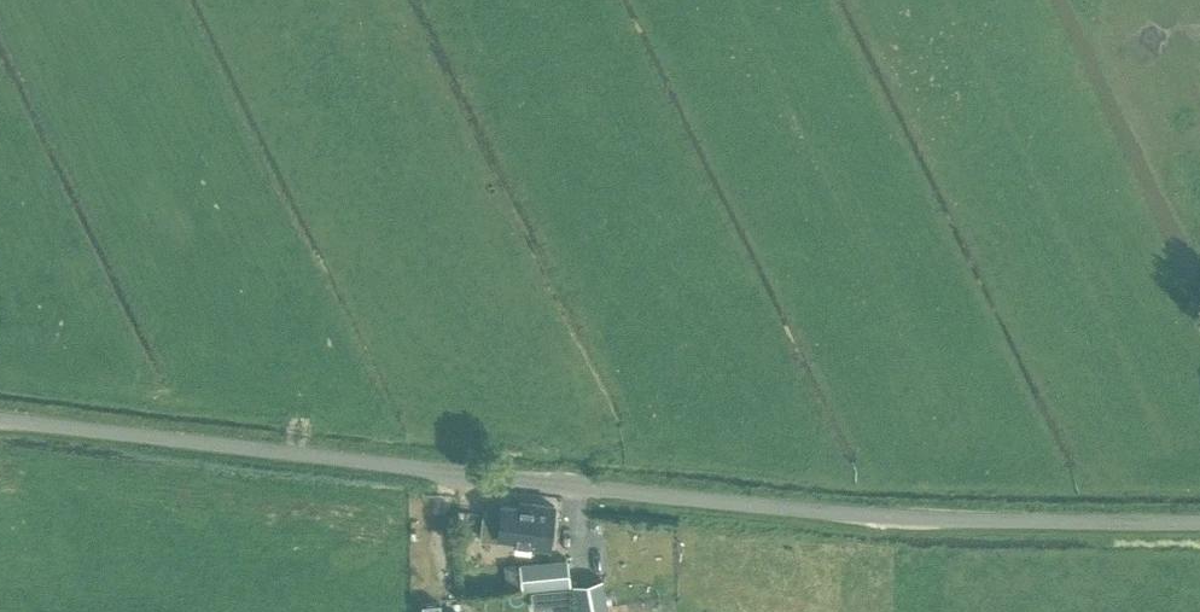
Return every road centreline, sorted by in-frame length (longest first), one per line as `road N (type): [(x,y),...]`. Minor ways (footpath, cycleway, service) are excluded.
road 1 (unclassified): [(0,419),(880,517),(1199,522)]

